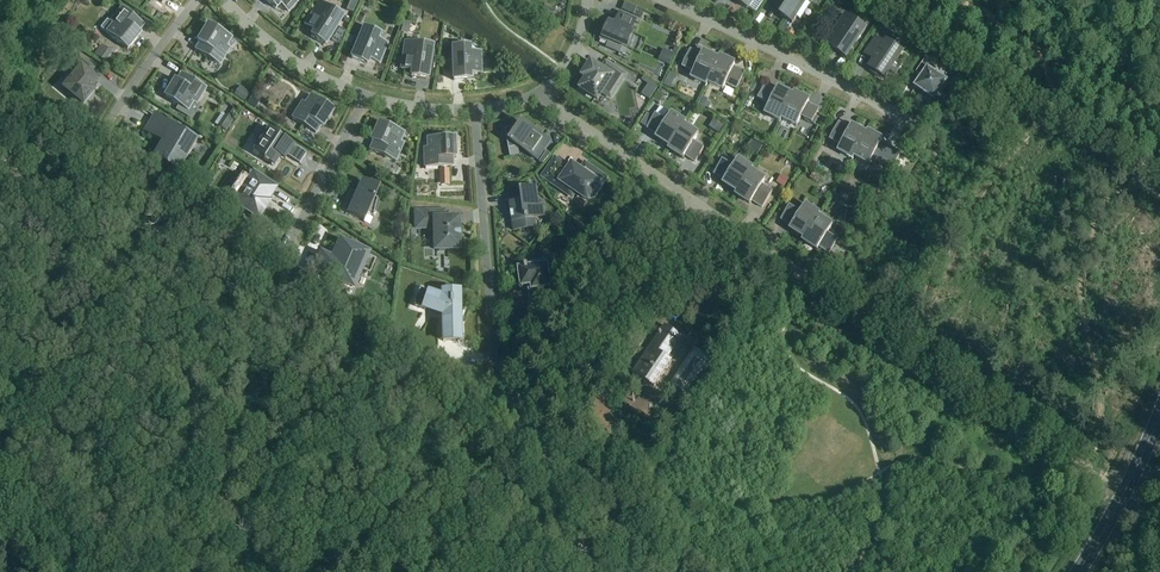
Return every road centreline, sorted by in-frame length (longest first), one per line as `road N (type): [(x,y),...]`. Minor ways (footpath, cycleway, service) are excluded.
road 1 (residential): [(699,207),(662,240),(562,381),(539,395),(504,395),(476,112)]
road 2 (track): [(813,283),(1059,449)]
road 3 (residential): [(664,0),(912,124)]
road 4 (residential): [(540,95),(699,207)]
road 5 (secondary): [(1159,410),(1125,494),(1077,571)]
road 6 (residential): [(224,0),(300,67),(364,98)]
road 7 (residential): [(364,98),(286,249)]
road 8 (residential): [(198,0),(105,128)]
road 9 (residential): [(699,207),(813,283)]

